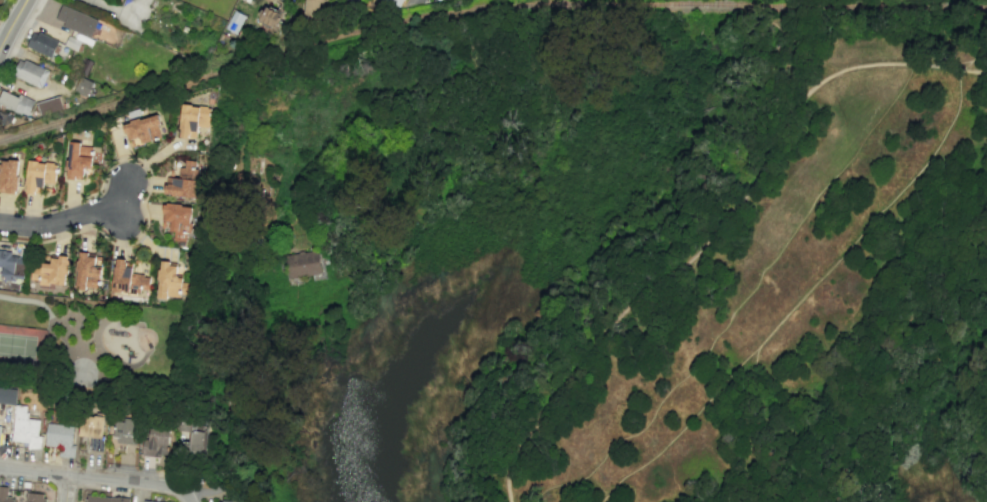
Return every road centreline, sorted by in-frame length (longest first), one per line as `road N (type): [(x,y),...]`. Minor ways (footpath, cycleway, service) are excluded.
road 1 (residential): [(194,495),(222,489),(238,340),(266,264)]
road 2 (residential): [(194,495),(176,486),(0,467)]
road 3 (residential): [(0,225),(45,229),(117,214),(128,185)]

